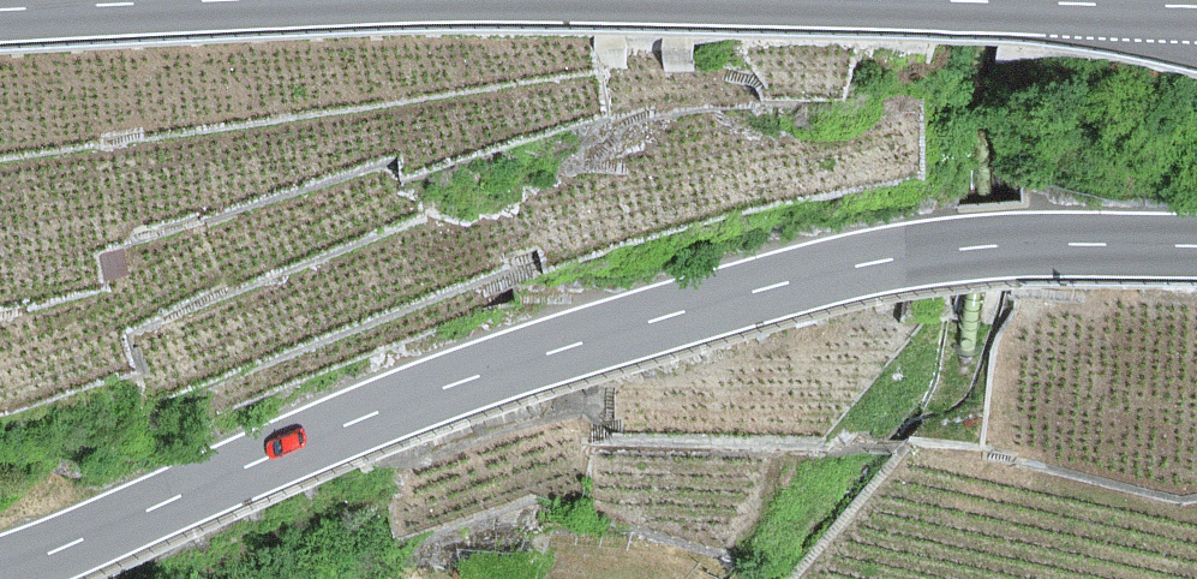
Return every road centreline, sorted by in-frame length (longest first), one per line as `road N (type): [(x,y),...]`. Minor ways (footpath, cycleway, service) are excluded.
road 1 (primary): [(1196,247),(1061,246),(904,261),(678,312),(523,357),(0,561)]
road 2 (primary): [(0,12),(221,0)]
road 3 (primary): [(983,0),(1196,9)]

